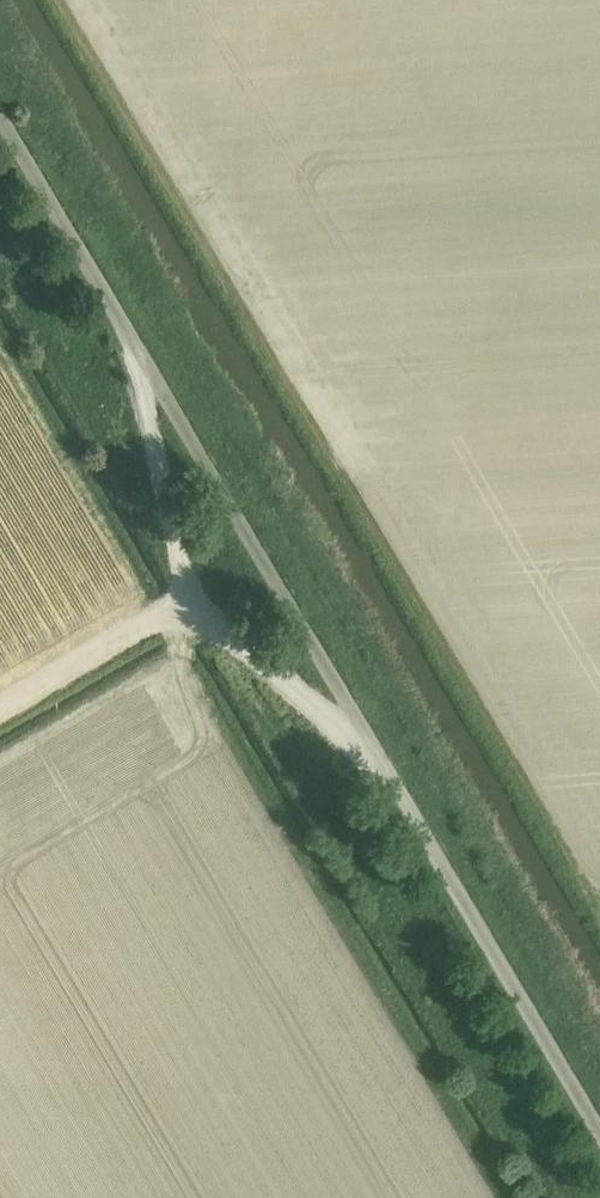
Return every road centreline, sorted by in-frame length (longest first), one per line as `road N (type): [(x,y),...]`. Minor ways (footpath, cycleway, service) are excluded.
road 1 (unclassified): [(373,747),(134,343)]
road 2 (unclassified): [(599,1133),(373,747)]
road 3 (unclassified): [(134,343),(195,600)]
road 4 (unclassified): [(134,343),(0,117)]
road 5 (unclassified): [(195,600),(216,627),(373,747)]
road 6 (unclassified): [(0,718),(195,600)]

